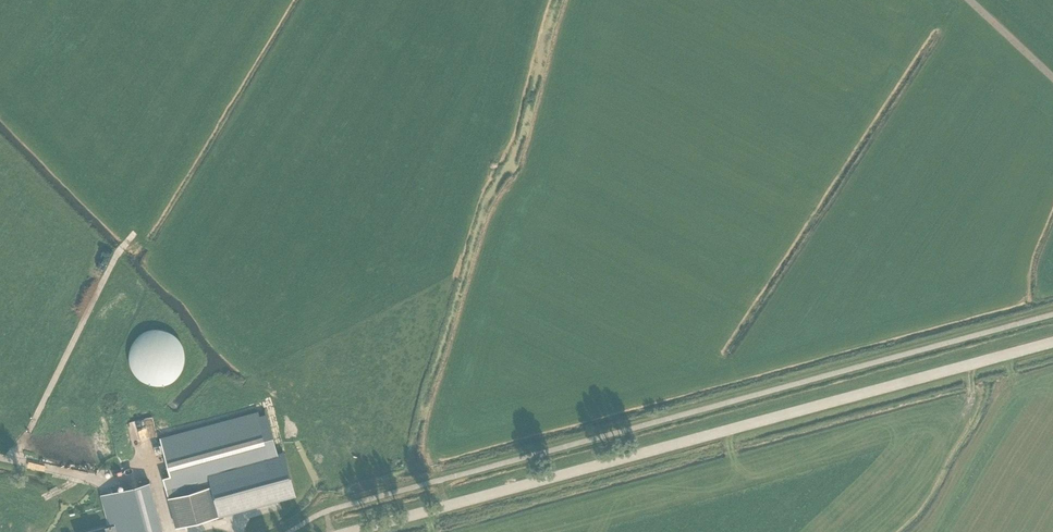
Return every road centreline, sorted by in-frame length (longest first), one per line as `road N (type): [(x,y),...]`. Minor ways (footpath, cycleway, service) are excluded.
road 1 (tertiary): [(352,531),(1052,342)]
road 2 (track): [(17,461),(112,260),(133,234)]

